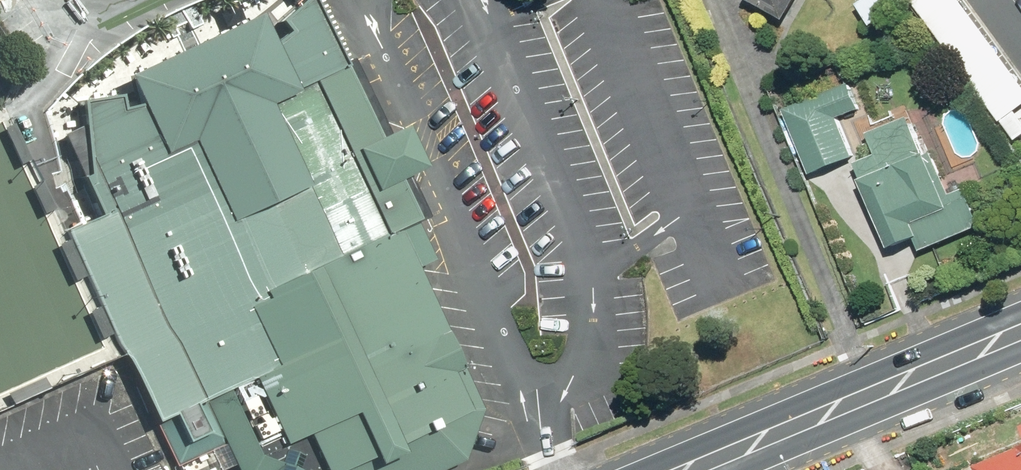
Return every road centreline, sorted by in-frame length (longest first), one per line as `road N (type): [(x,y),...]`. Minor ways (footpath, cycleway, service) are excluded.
road 1 (secondary): [(641,469),(1020,310)]
road 2 (secondary): [(1020,355),(745,469)]

